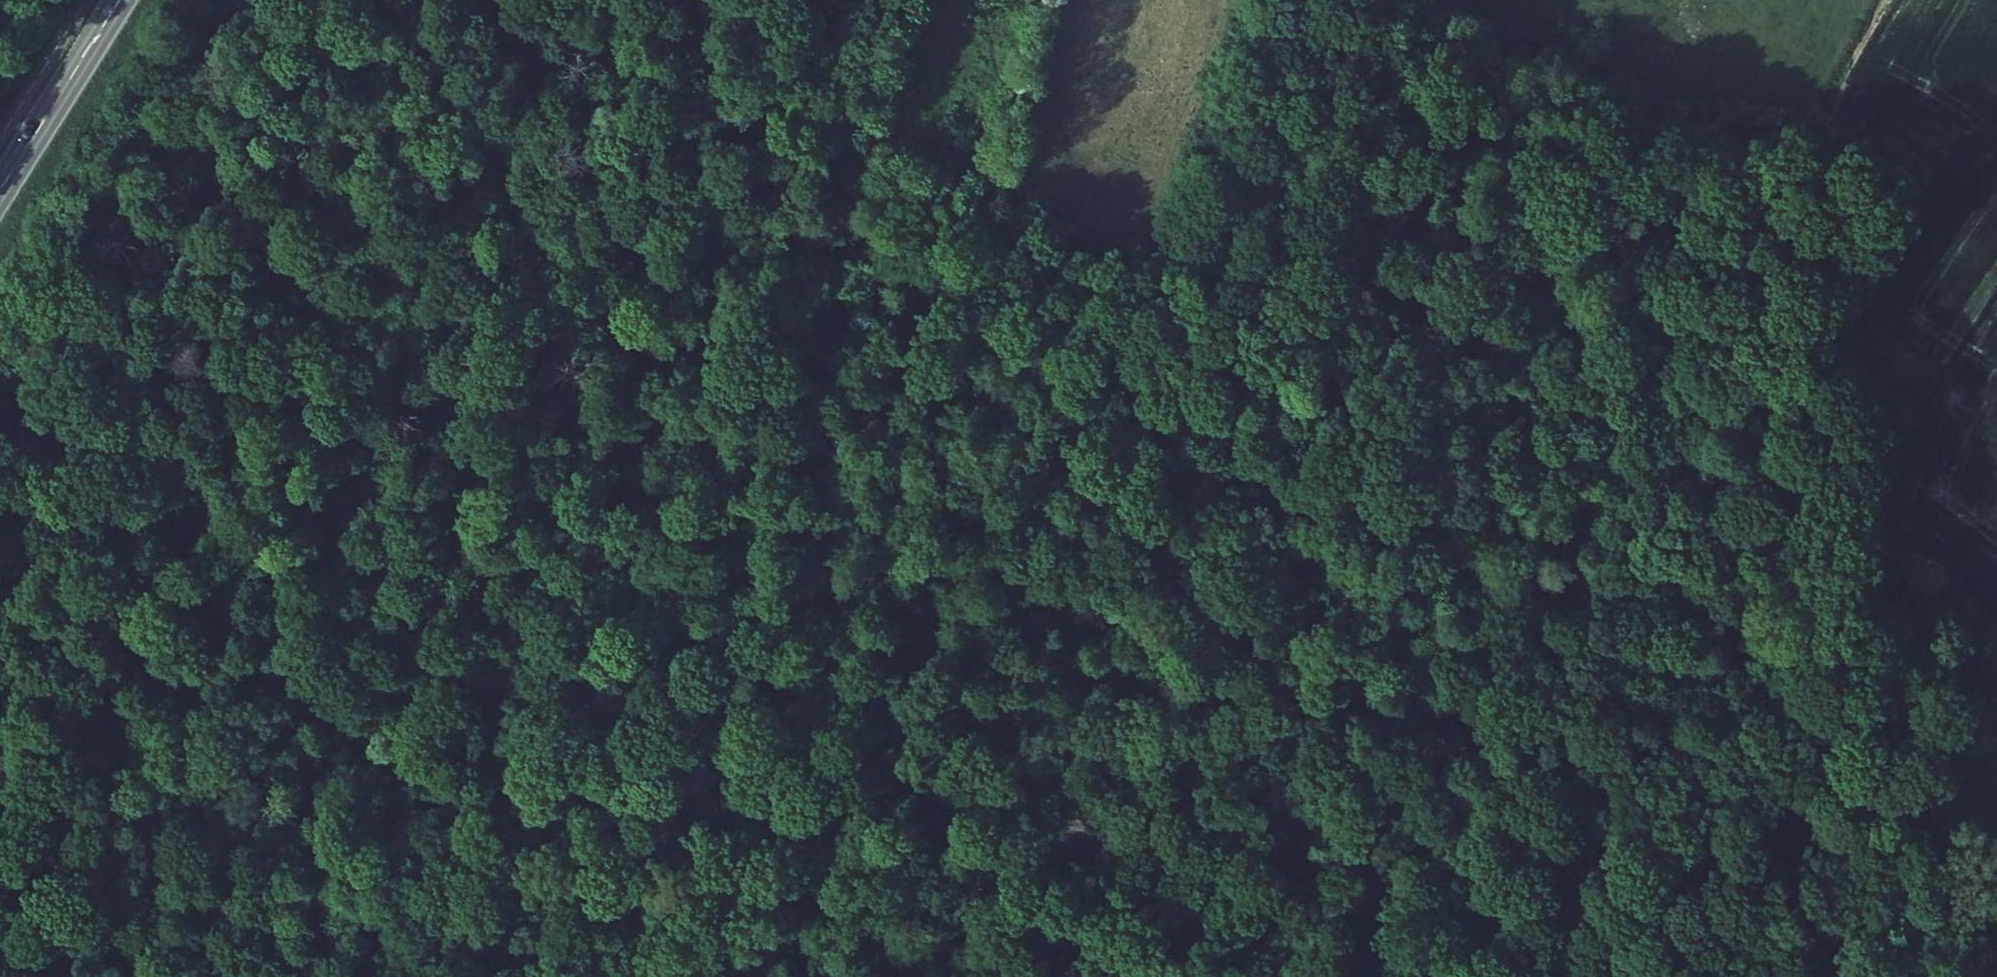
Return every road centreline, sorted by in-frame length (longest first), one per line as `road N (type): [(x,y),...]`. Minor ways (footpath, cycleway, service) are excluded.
road 1 (track): [(1930,699),(1611,976)]
road 2 (tertiary): [(120,0),(0,191)]
road 3 (track): [(98,976),(0,849)]

